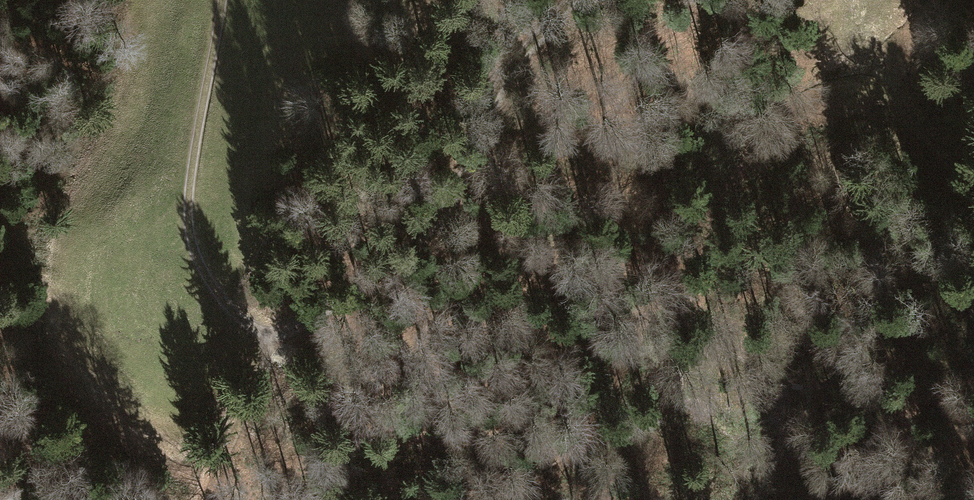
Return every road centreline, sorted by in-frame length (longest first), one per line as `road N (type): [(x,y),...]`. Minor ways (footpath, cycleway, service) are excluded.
road 1 (track): [(476,499),(496,477),(583,438),(617,357),(664,287),(679,230),(734,189),(768,129),(804,96),(846,82),(887,85),(973,202)]
road 2 (track): [(572,0),(507,77),(453,204),(345,297),(273,344)]
road 3 (track): [(216,0),(184,214),(201,275),(273,344)]
road 4 (track): [(273,344),(212,499)]

